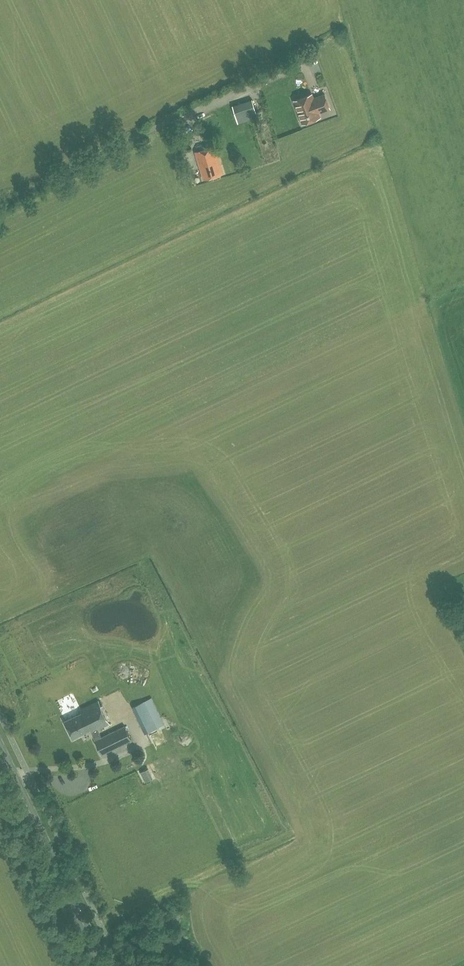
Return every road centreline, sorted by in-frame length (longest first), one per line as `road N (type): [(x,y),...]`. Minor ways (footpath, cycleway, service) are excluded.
road 1 (unclassified): [(314,76),(299,63),(0,205)]
road 2 (secondary): [(100,965),(0,749)]

